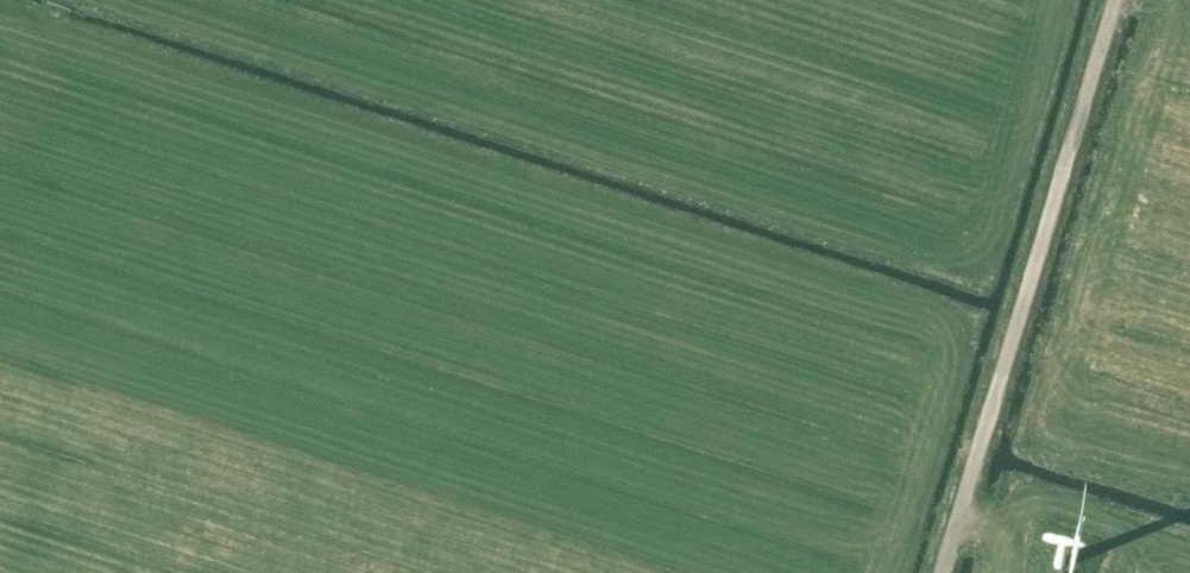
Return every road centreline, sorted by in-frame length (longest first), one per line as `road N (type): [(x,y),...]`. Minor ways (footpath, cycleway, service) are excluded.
road 1 (unclassified): [(1112,0),(940,572)]

